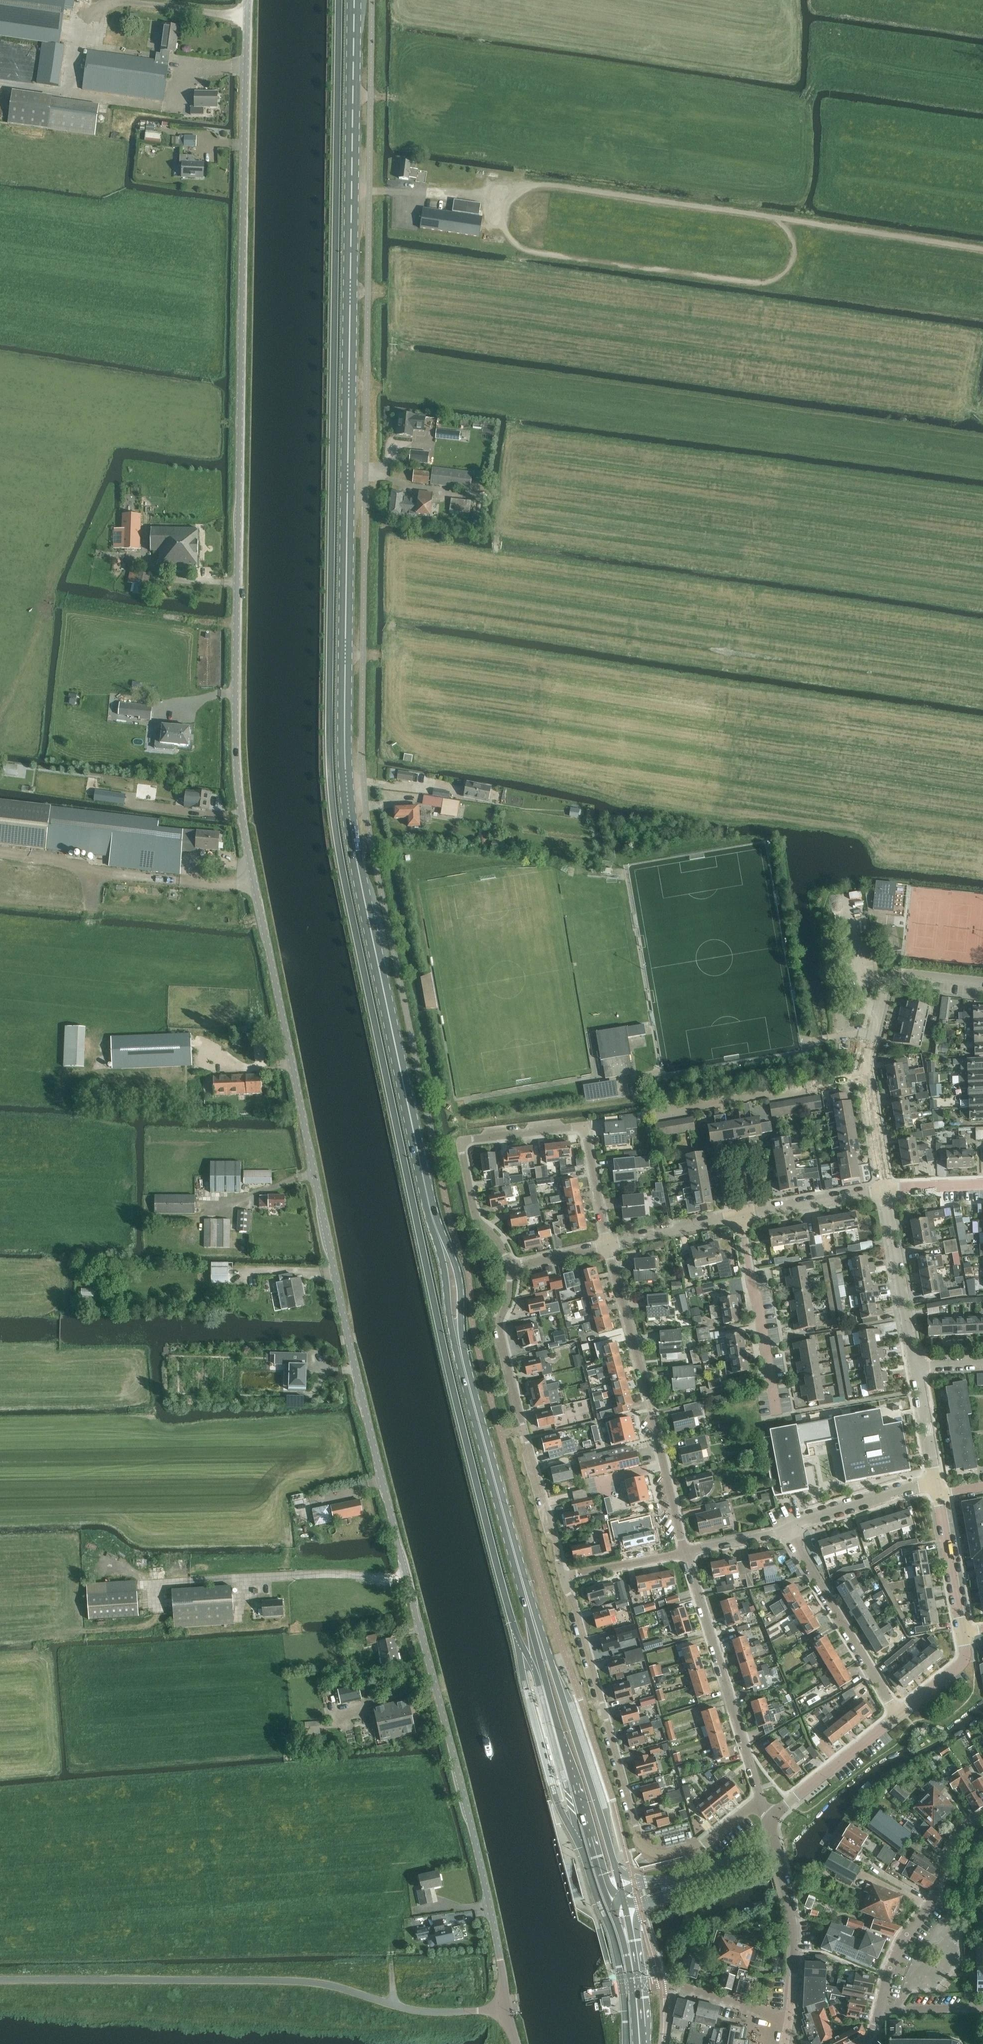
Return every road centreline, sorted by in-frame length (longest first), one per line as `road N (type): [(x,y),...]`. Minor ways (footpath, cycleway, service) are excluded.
road 1 (unclassified): [(506,2009),(499,1946),(325,1225),(244,804),(238,740),(248,0)]
road 2 (primary): [(540,1641),(460,1351),(450,1270),(419,1155),(348,804),(355,0)]
road 3 (track): [(540,253),(757,283),(786,273),(795,244),(773,217),(559,187),(521,189),(503,204),(506,228),(522,248)]
road 4 (unclassified): [(0,1981),(291,1981),(425,2012),(506,2009)]
road 5 (residential): [(761,1801),(697,1847),(663,1855),(644,1848),(565,1576)]
road 6 (residential): [(512,1264),(472,1208),(462,1143),(584,1126),(607,1245)]
road 7 (residential): [(565,1576),(501,1334),(512,1264)]
road 8 (residential): [(607,1245),(686,1552)]
road 9 (track): [(0,83),(70,93),(91,21),(109,4),(248,15)]
road 10 (primary): [(540,1641),(614,1908)]
road 11 (residential): [(686,1552),(761,1801)]
road 12 (primary): [(621,1887),(540,1641)]
road 13 (track): [(255,885),(0,852)]
road 14 (track): [(409,1581),(345,1574),(153,1585)]
road 15 (unclassified): [(880,2011),(902,1939),(940,1890),(961,1833),(982,1815)]
road 16 (residential): [(787,1531),(899,1714)]
road 17 (residential): [(656,1114),(865,1078)]
road 18 (track): [(982,250),(773,217)]
road 19 (residential): [(778,1416),(740,1214)]
road 20 (unclassified): [(787,2031),(795,1935),(777,1844)]
road 21 (residential): [(916,1367),(884,1190)]
road 22 (residential): [(771,1819),(899,1714)]
road 23 (residential): [(787,2031),(733,2002),(675,1985),(636,1989)]
road 24 (residential): [(937,1482),(787,1531)]
road 25 (residential): [(740,1214),(884,1190)]
road 26 (residential): [(961,1632),(939,1494)]
road 27 (residential): [(607,1245),(740,1214)]
road 28 (residential): [(872,1016),(886,979),(982,988)]
road 29 (residential): [(565,1576),(686,1552)]

